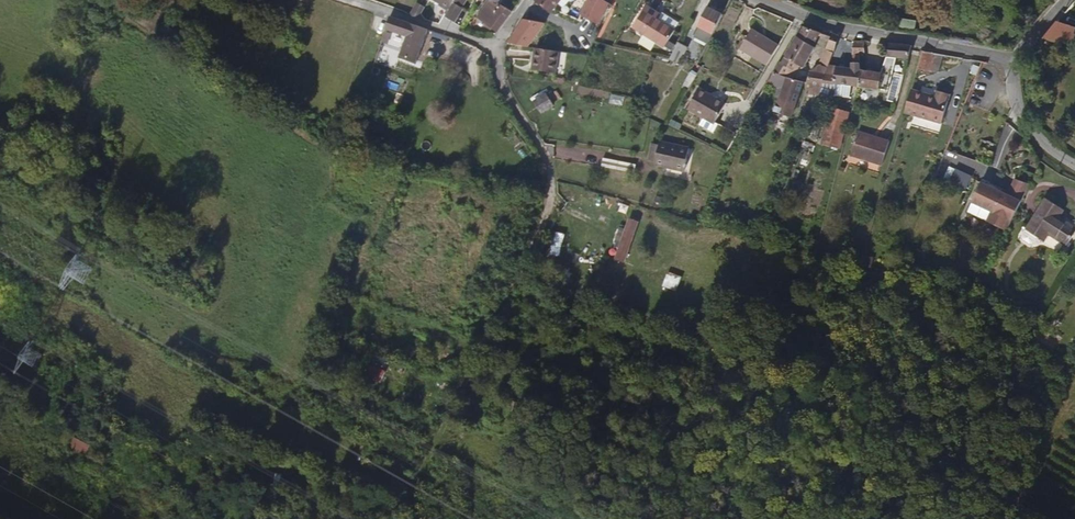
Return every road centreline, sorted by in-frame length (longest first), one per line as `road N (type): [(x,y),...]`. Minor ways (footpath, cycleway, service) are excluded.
road 1 (track): [(549,175),(1035,317),(1074,253)]
road 2 (residential): [(761,0),(863,37),(1008,57)]
road 3 (residential): [(347,0),(494,45)]
road 4 (residential): [(494,45),(500,81),(549,175)]
road 5 (residential): [(1008,57),(1028,122),(1054,157),(1074,168)]

